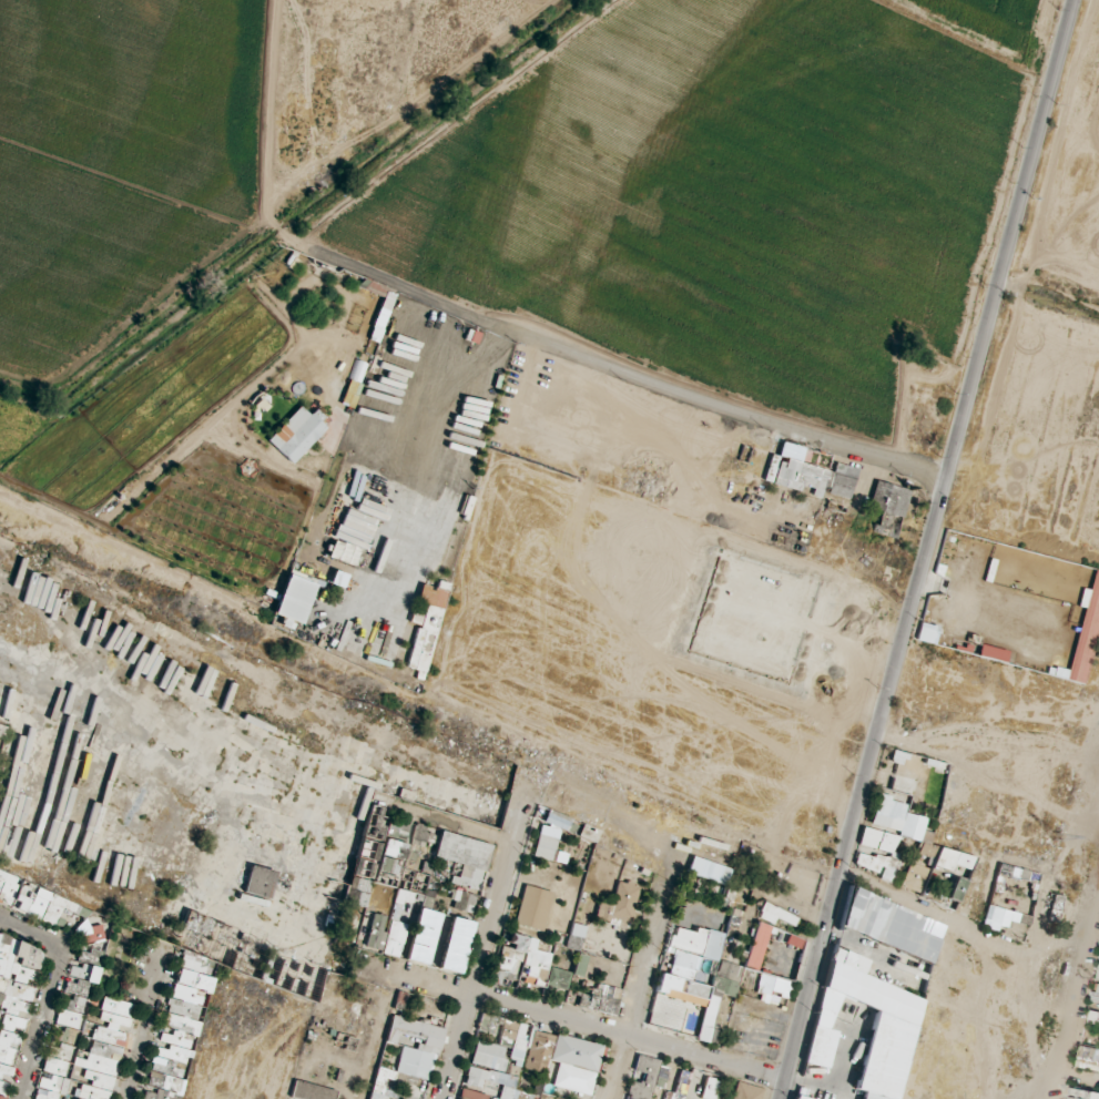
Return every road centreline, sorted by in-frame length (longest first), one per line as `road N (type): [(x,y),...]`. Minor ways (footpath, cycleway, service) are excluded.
road 1 (residential): [(780,1098),(1070,0)]

